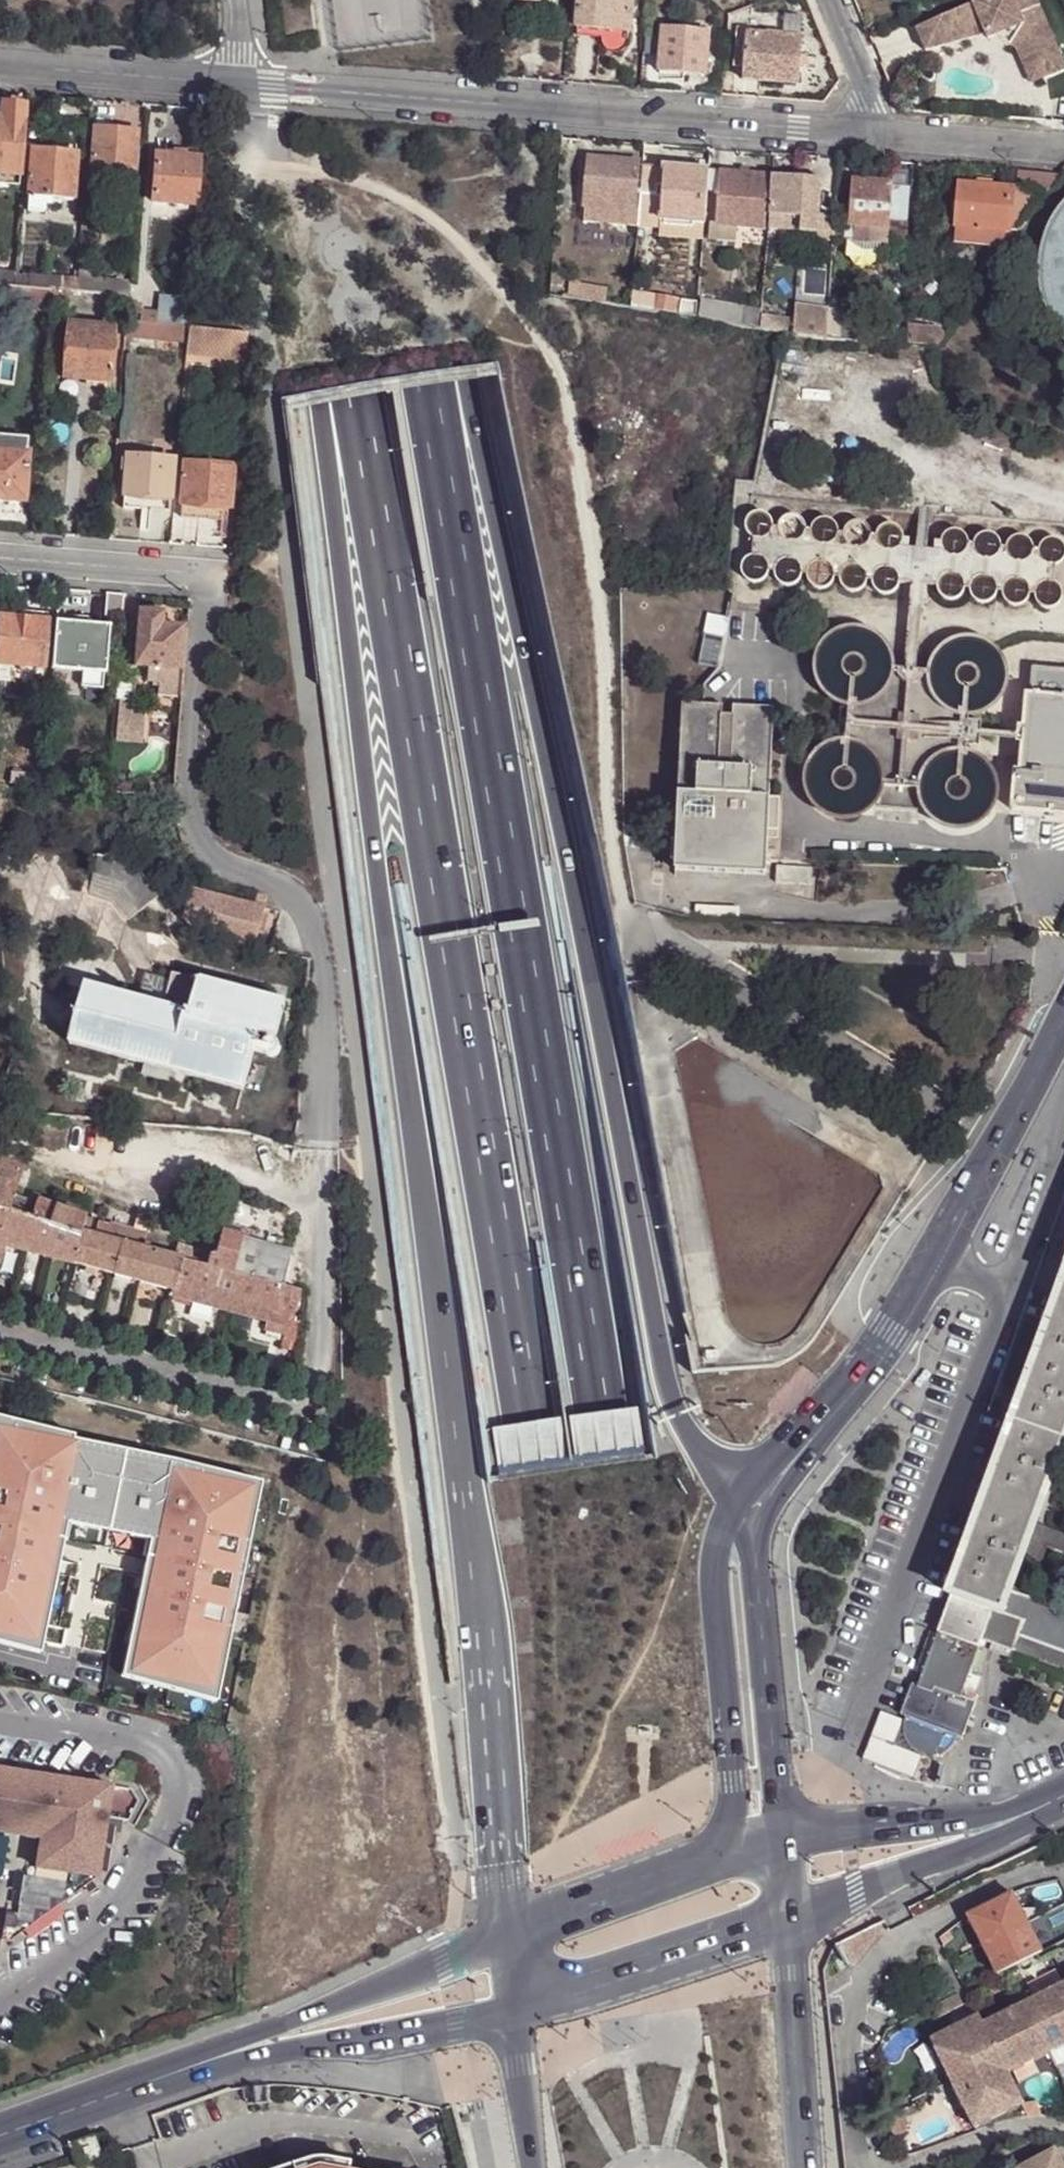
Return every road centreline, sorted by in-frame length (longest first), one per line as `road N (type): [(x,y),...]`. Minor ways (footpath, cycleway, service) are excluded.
road 1 (motorway): [(713,2167),(605,1402),(430,389)]
road 2 (motorway): [(354,409),(537,1411),(642,2167)]
road 3 (motorway): [(354,409),(340,500),(390,961),(485,1631),(508,1931)]
road 4 (motorway): [(736,1501),(666,1386),(599,1011),(490,499),(430,389)]
road 5 (residential): [(245,85),(879,135)]
road 6 (tertiary): [(1063,1020),(934,1263),(817,1437)]
road 7 (motorway): [(299,0),(354,409)]
road 8 (motorway): [(430,389),(371,0)]
road 9 (tertiary): [(736,1501),(715,1577),(731,1768),(727,1825),(706,1861)]
road 10 (secondary): [(508,1931),(226,2055)]
road 11 (secondary): [(782,1918),(977,1845),(1051,1799)]
road 12 (secondary): [(226,2055),(338,2047),(516,2008)]
road 13 (tertiary): [(780,1837),(755,1554)]
road 14 (secondary): [(516,2008),(782,1918)]
road 15 (secondary): [(1051,1799),(988,1815),(780,1837)]
road 16 (tertiary): [(800,2167),(782,1918)]
road 17 (residential): [(0,64),(245,85)]
road 18 (secondary): [(226,2055),(0,2136)]
road 19 (secondary): [(706,1861),(508,1931)]
road 20 (residential): [(0,558),(207,574)]
road 21 (residential): [(879,135),(1063,152)]
road 22 (tertiary): [(516,2008),(542,2167)]
road 23 (residential): [(824,0),(879,135)]
road 24 (tertiary): [(755,1554),(775,1503),(817,1437)]

